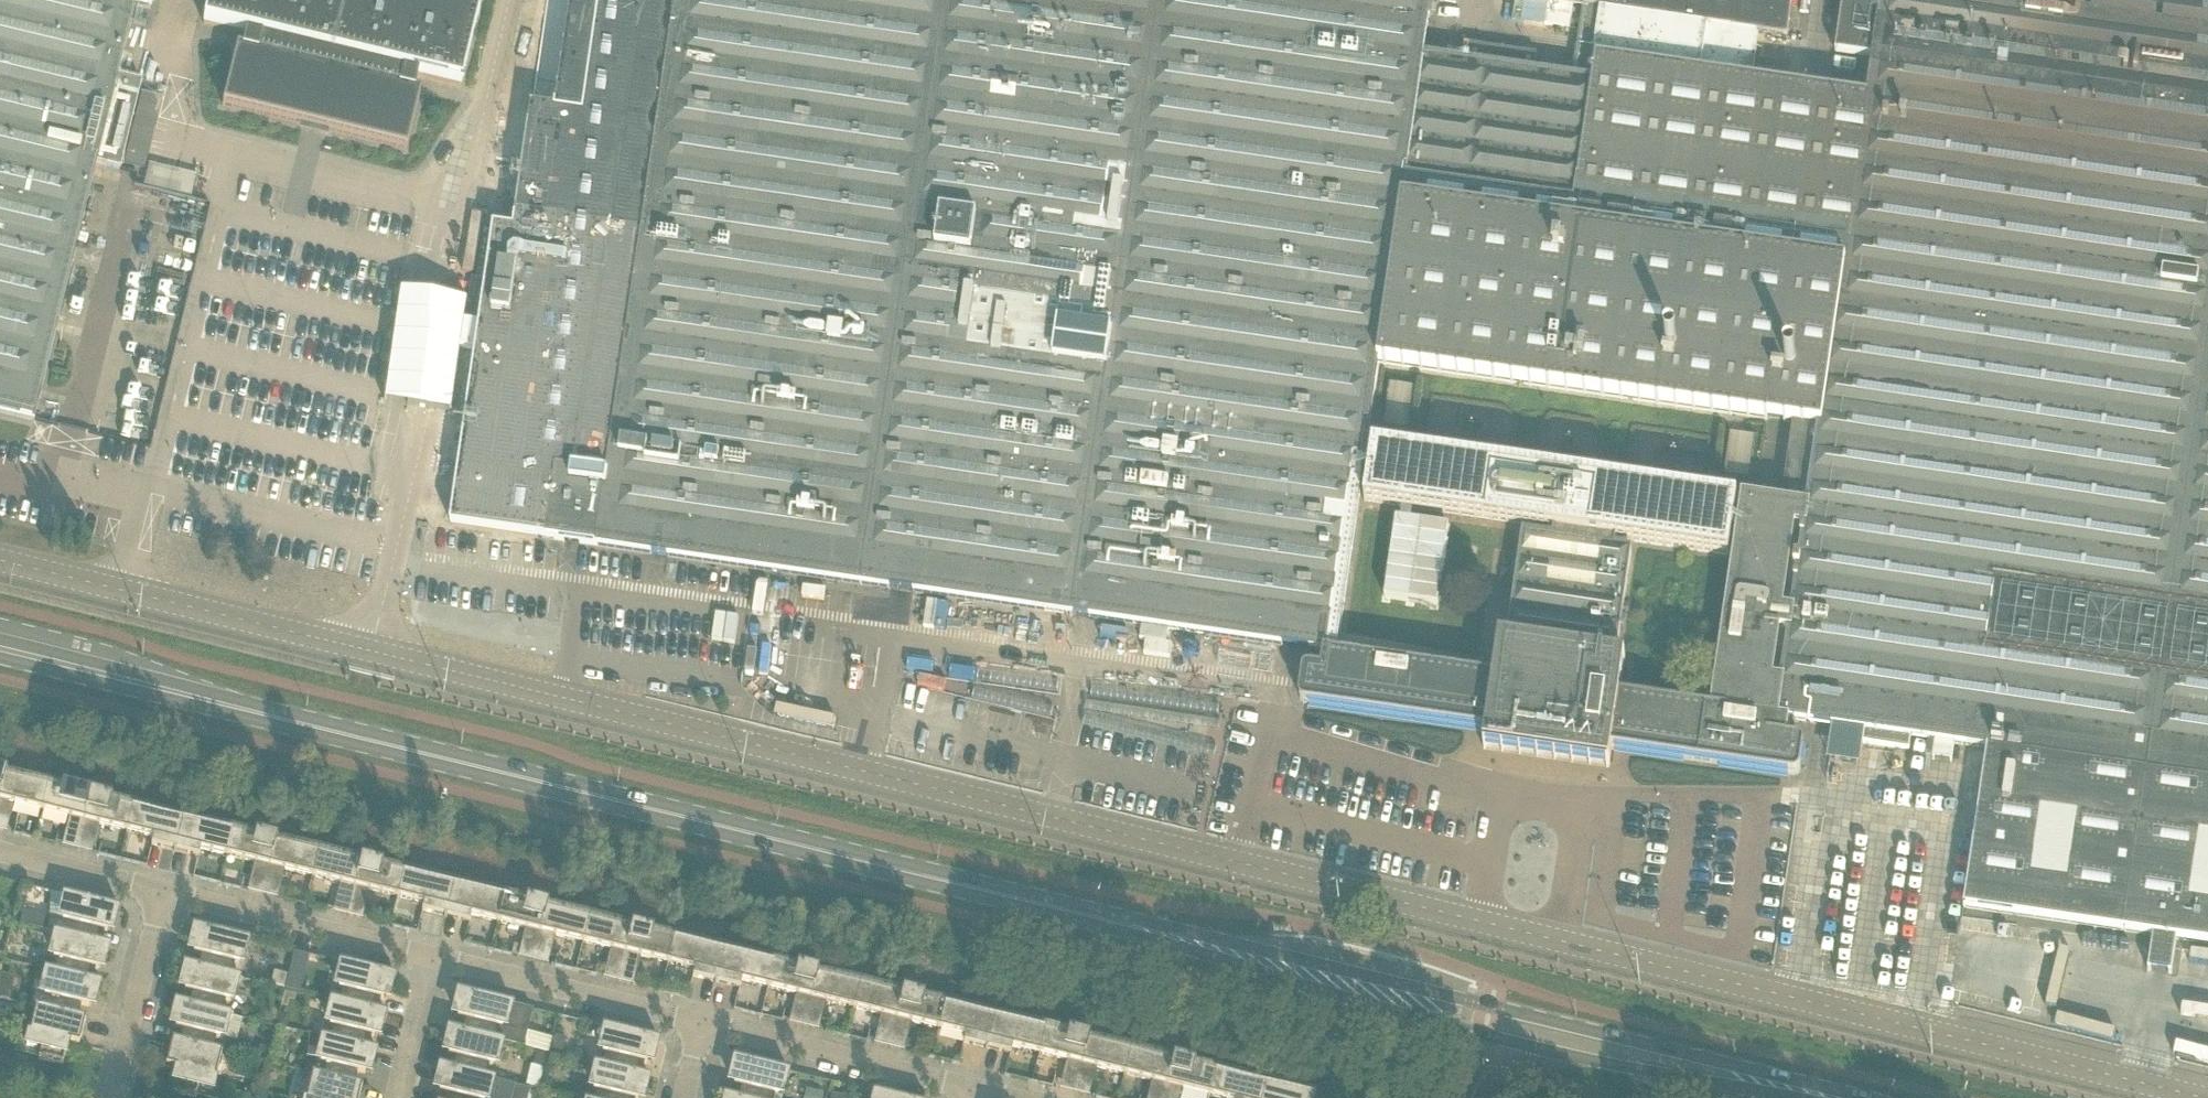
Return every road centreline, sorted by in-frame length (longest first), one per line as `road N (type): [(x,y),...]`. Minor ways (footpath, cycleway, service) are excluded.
road 1 (unclassified): [(0,563),(2192,1097)]
road 2 (secondary): [(1158,931),(0,652)]
road 3 (secondary): [(1795,1089),(1688,1055),(1257,947),(1158,931)]
road 4 (secondary): [(1158,931),(1251,968),(1568,1055)]
road 5 (residential): [(161,892),(432,958)]
road 6 (residential): [(432,958),(702,1023)]
road 7 (residential): [(702,1023),(972,1087)]
road 8 (secondary): [(1568,1055),(1795,1089)]
road 9 (residential): [(112,1097),(161,892)]
road 10 (residential): [(0,850),(161,892)]
road 11 (residential): [(398,1097),(432,958)]

